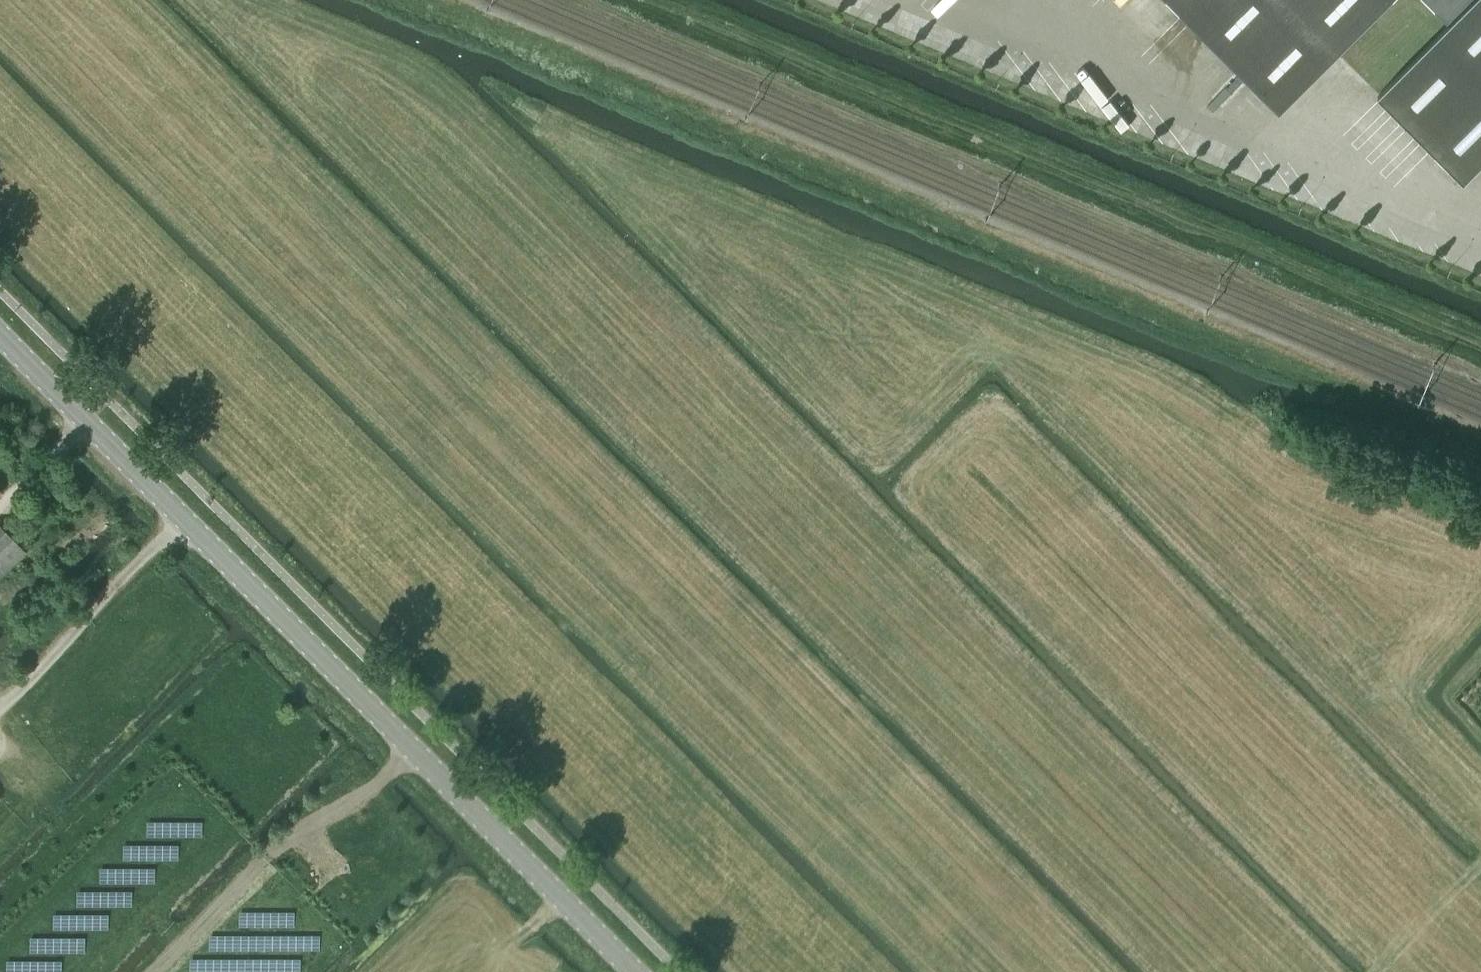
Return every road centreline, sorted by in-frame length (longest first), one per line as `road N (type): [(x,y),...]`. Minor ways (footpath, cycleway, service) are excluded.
road 1 (tertiary): [(0,335),(635,971)]

